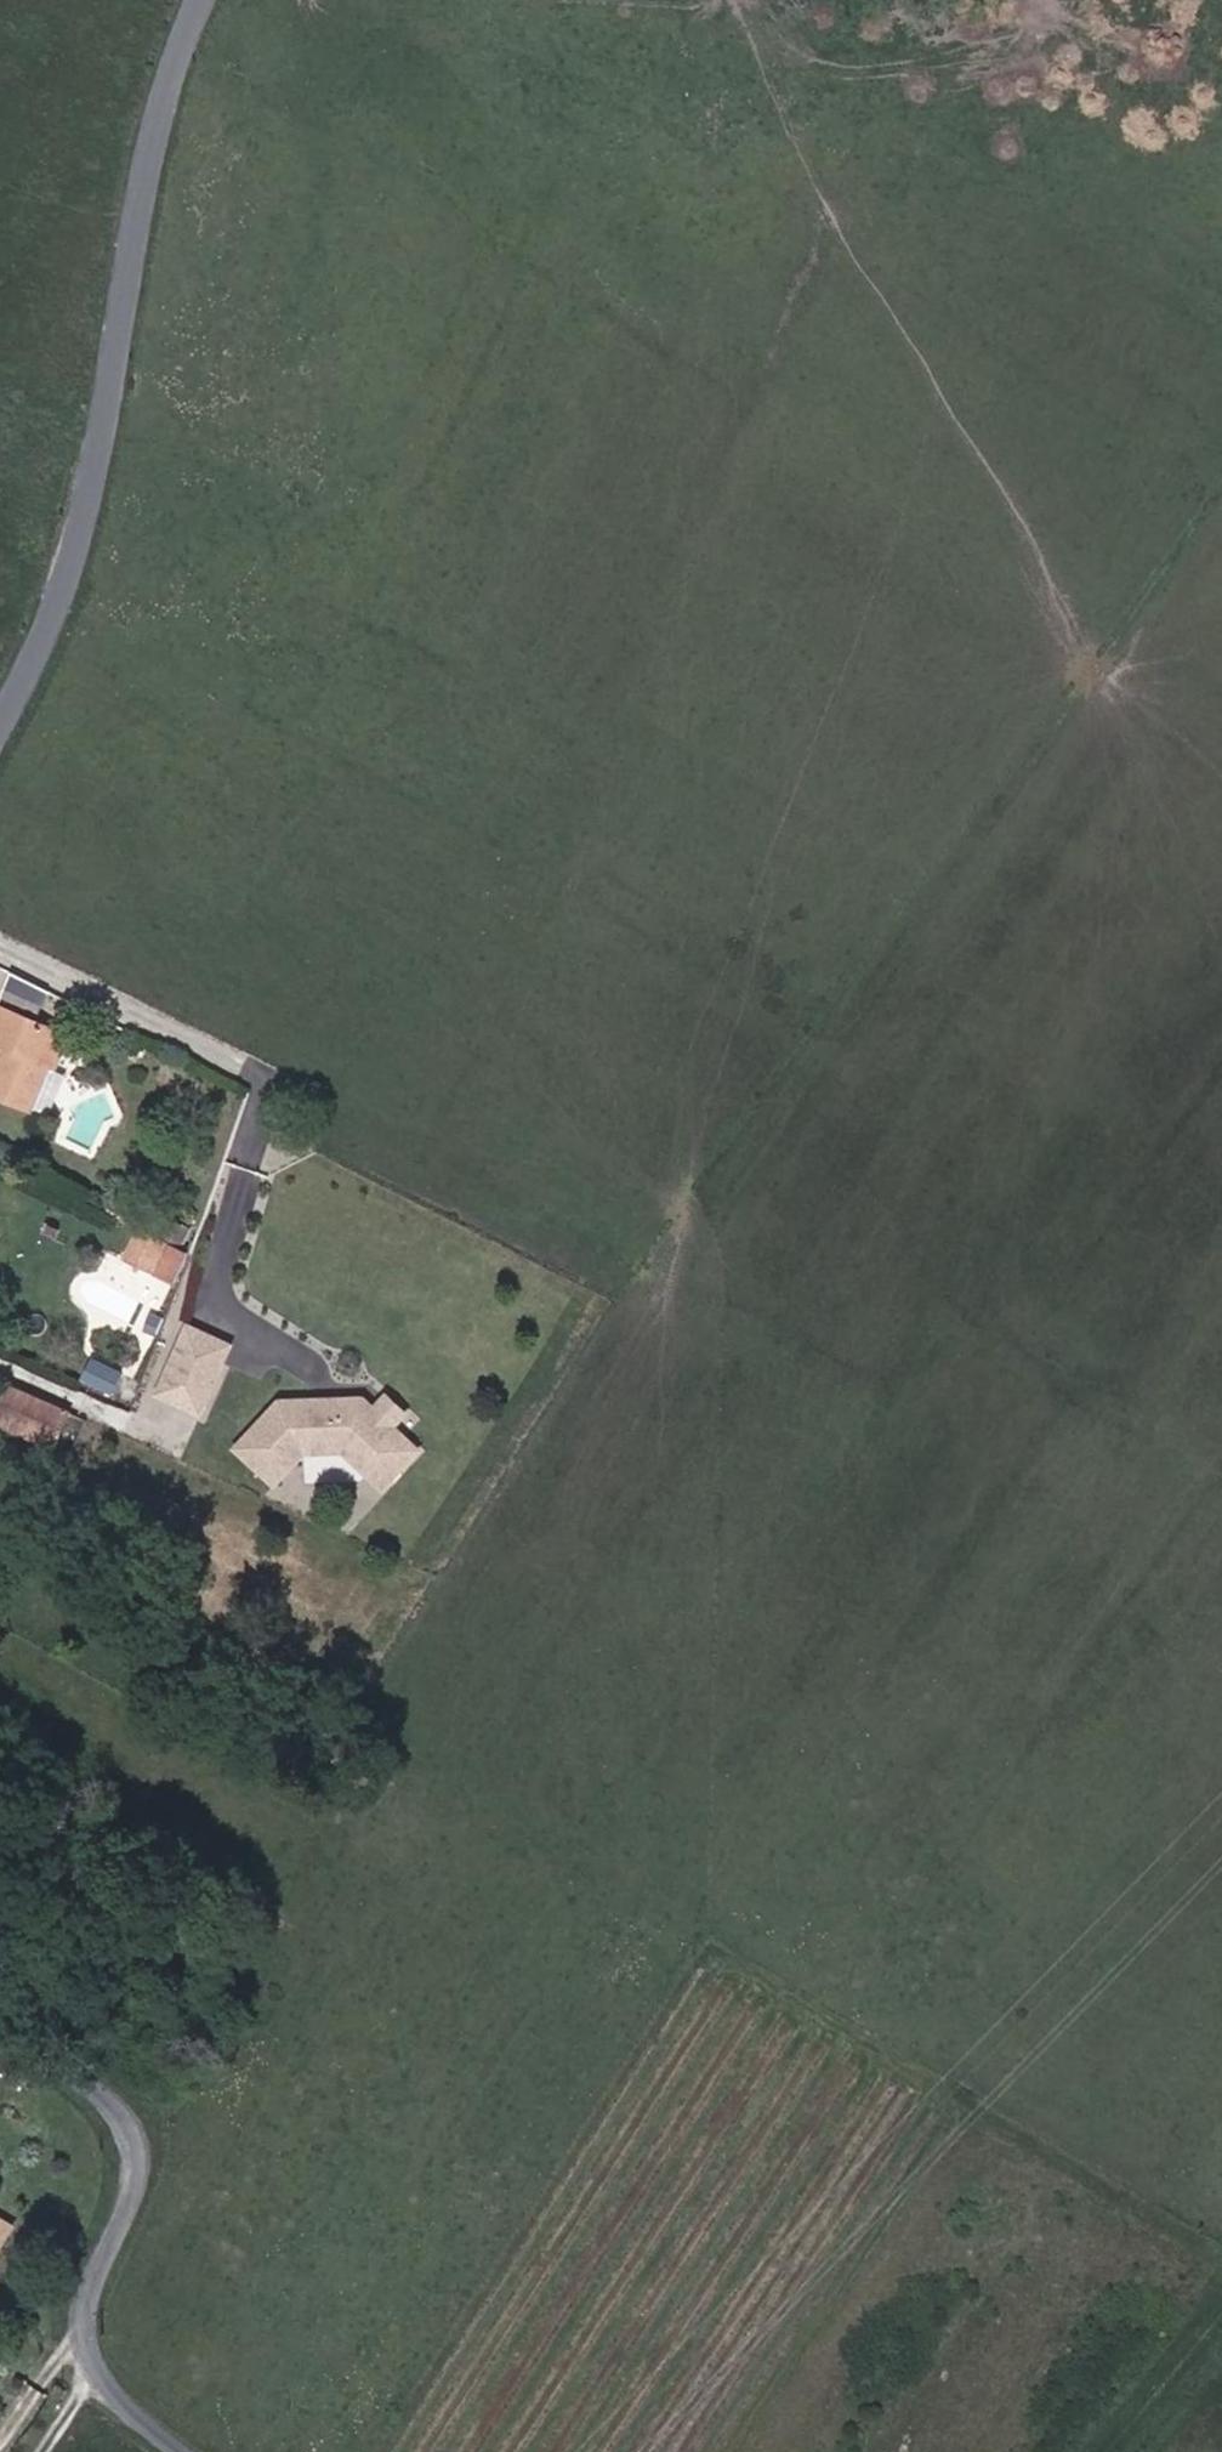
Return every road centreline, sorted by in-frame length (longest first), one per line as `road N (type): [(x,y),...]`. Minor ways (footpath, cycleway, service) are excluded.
road 1 (tertiary): [(0,710),(100,477),(188,24),(200,0)]

